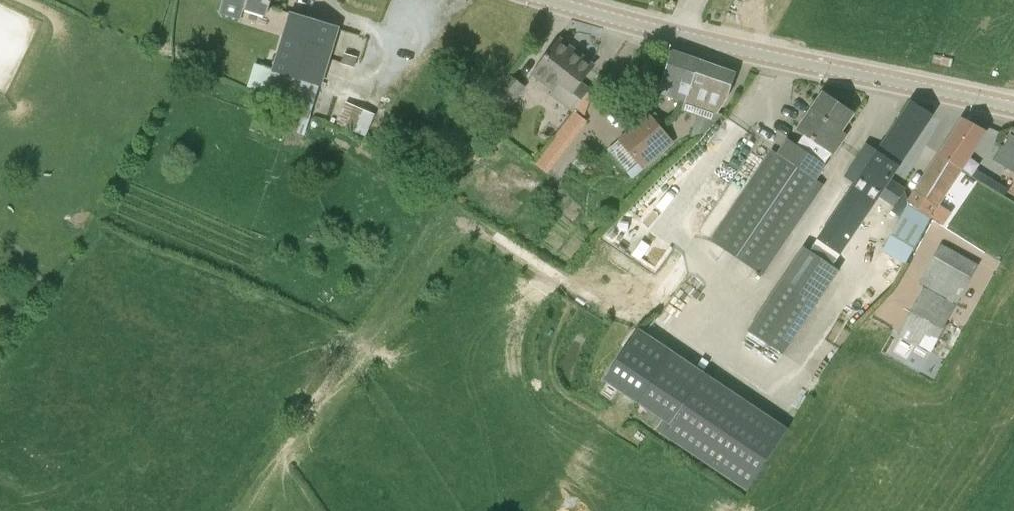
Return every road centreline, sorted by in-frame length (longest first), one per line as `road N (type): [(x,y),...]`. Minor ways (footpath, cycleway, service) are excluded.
road 1 (tertiary): [(1013,107),(549,0)]

